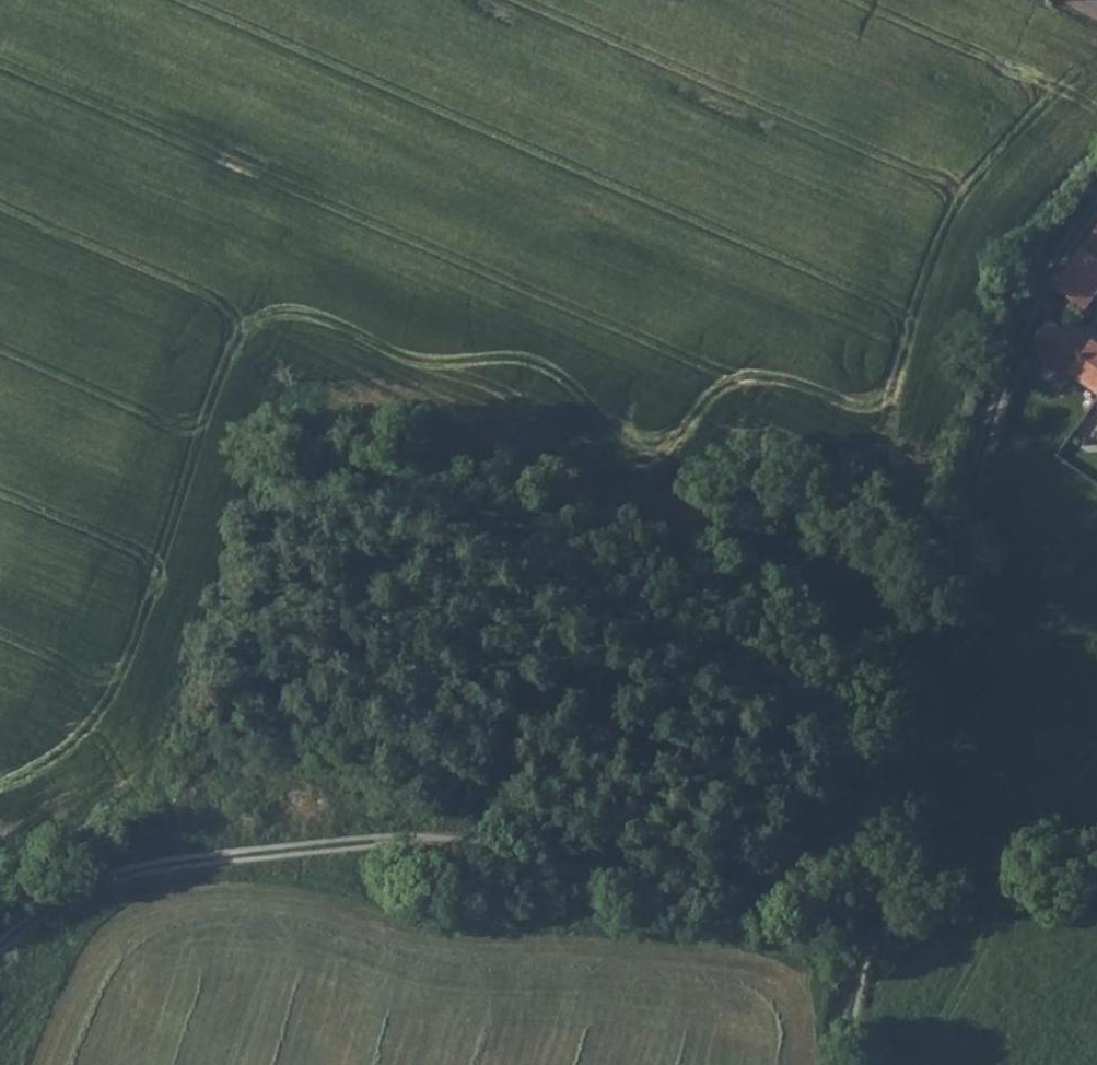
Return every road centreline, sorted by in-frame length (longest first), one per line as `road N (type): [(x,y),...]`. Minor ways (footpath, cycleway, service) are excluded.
road 1 (track): [(893,806),(871,813),(829,851),(774,874),(687,873),(426,840),(167,865),(76,893),(0,946)]
road 2 (track): [(1096,207),(1041,272),(1011,346),(893,806)]
road 3 (track): [(893,806),(831,1064)]

